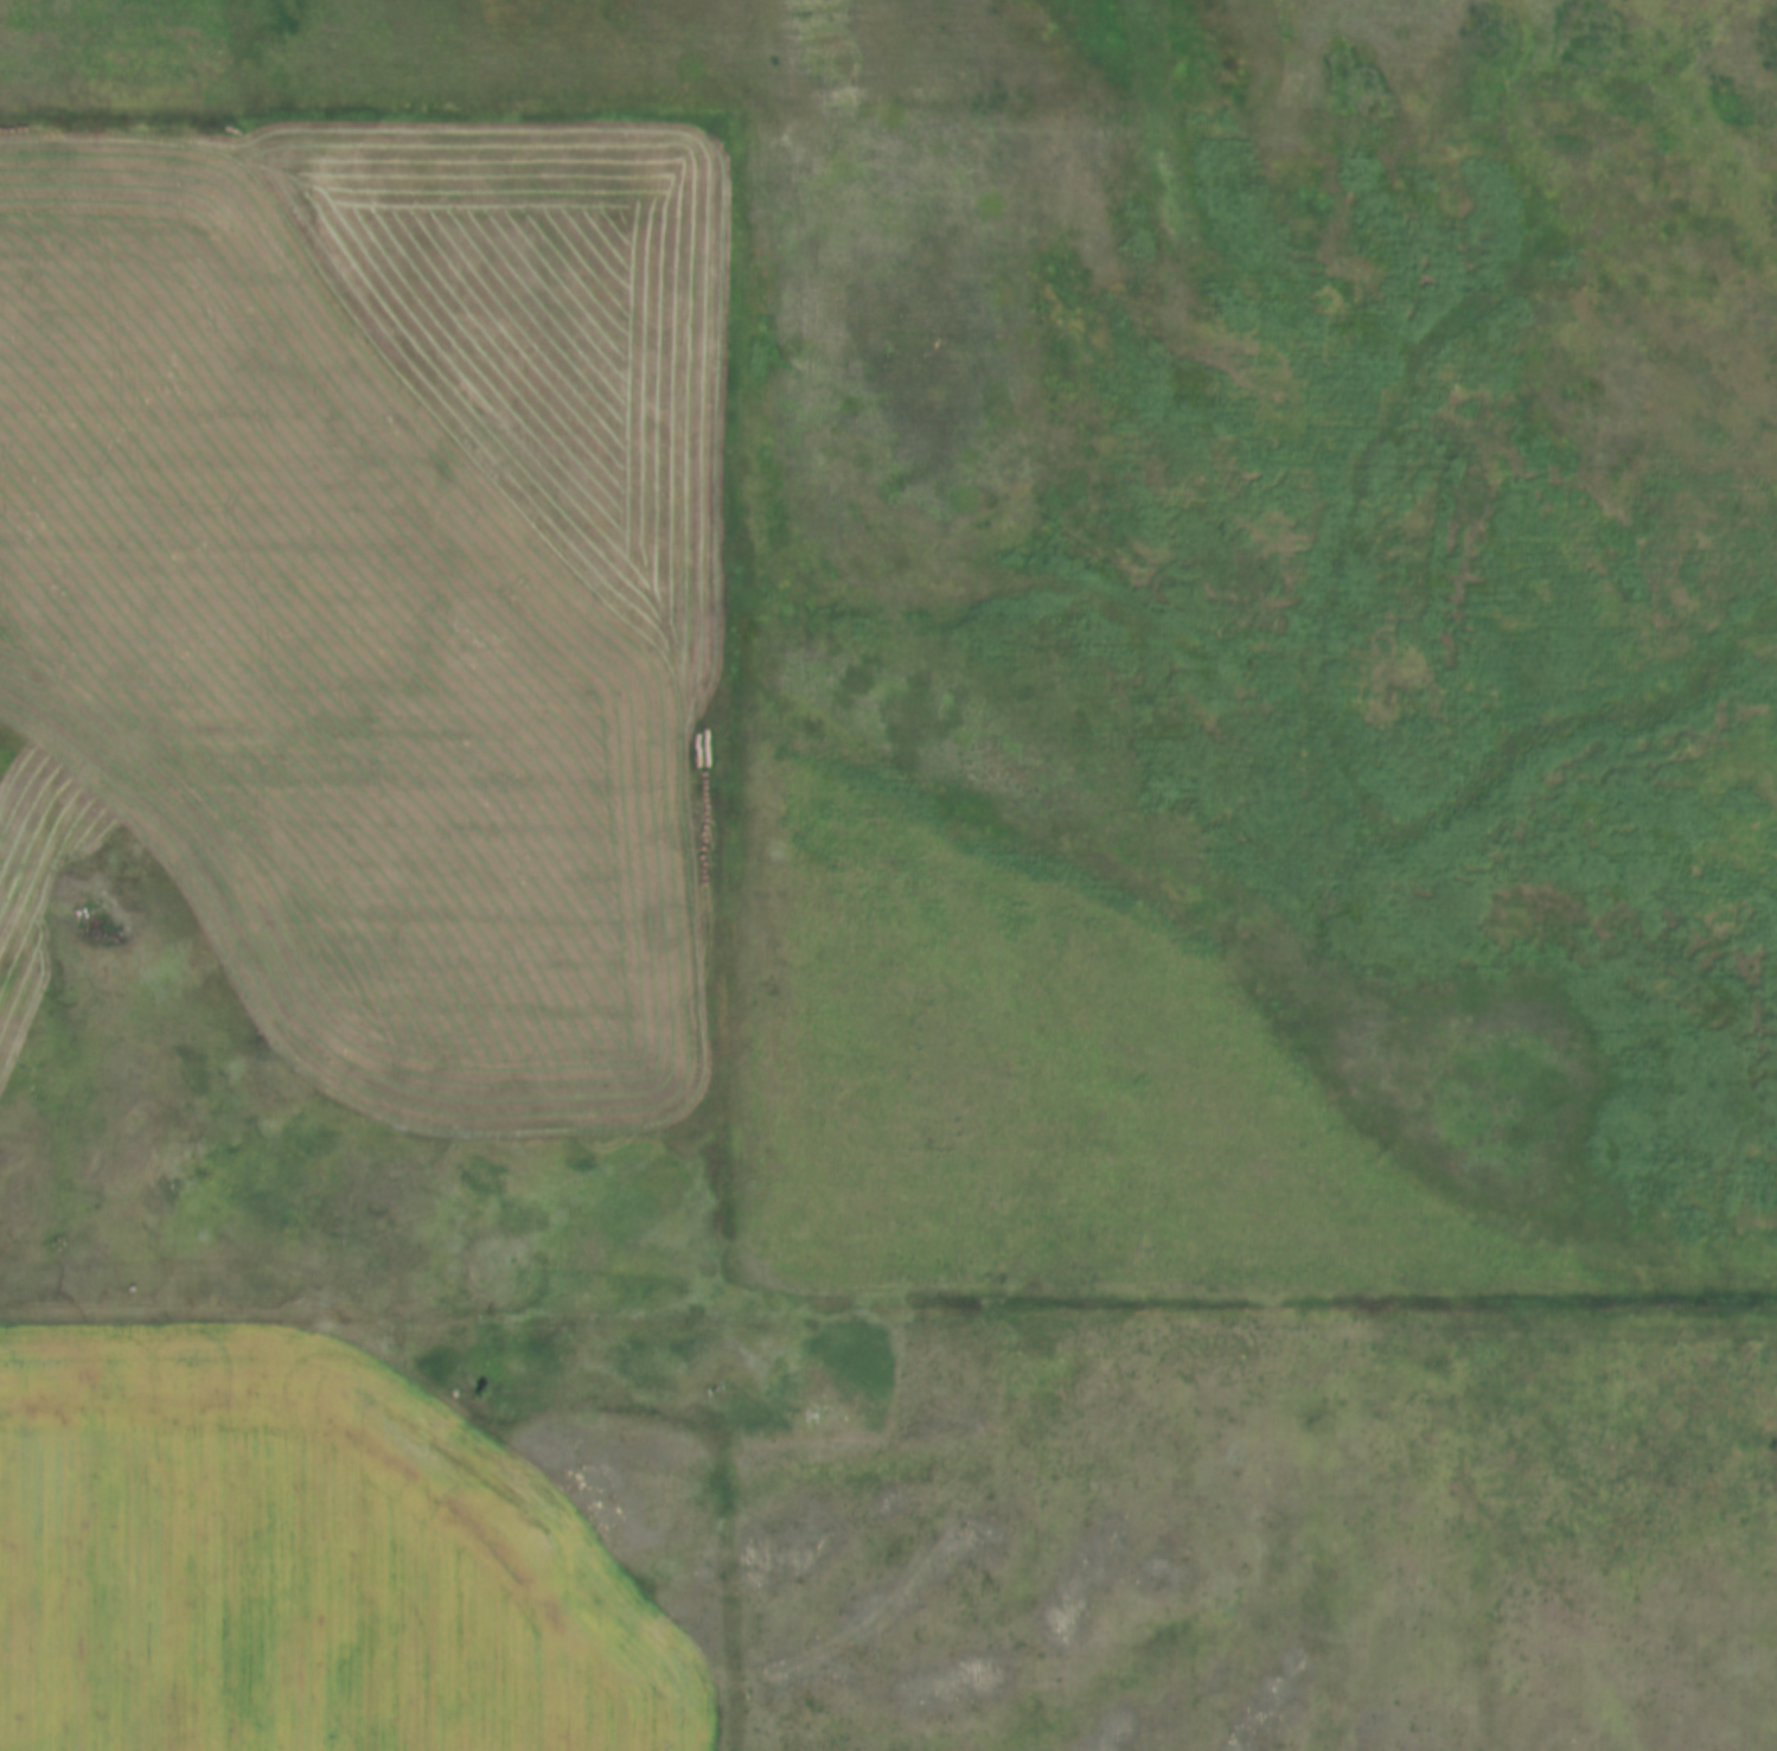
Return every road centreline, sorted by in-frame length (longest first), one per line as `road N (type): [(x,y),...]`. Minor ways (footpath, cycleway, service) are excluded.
road 1 (track): [(1776,1327),(1040,1333),(800,1306),(0,1306)]

